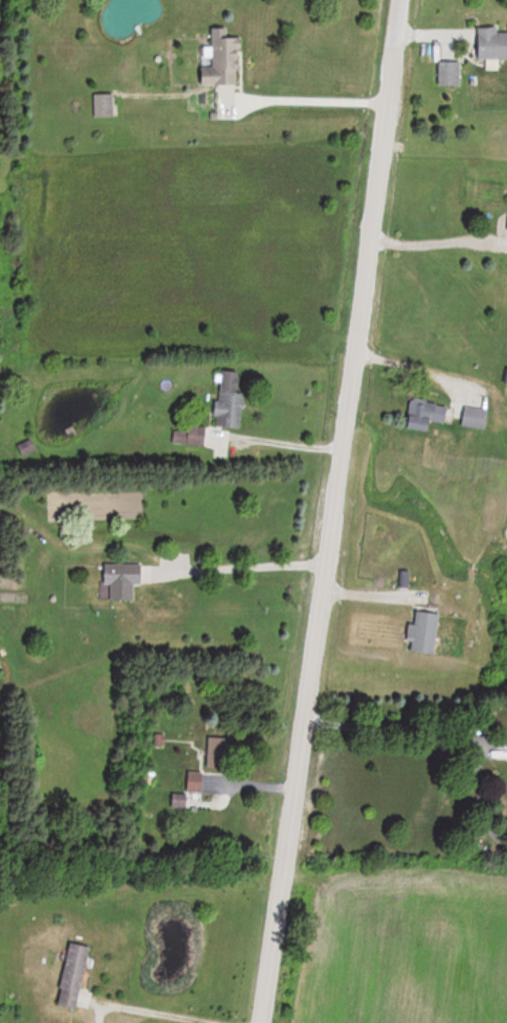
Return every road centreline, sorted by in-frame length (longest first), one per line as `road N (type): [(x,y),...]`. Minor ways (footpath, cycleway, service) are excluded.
road 1 (residential): [(255,1022),(323,562),(325,444),(379,0)]

